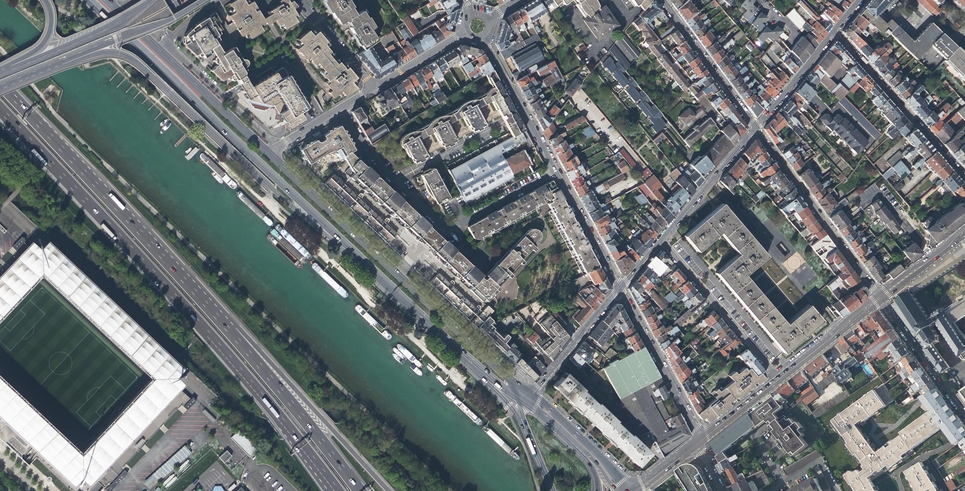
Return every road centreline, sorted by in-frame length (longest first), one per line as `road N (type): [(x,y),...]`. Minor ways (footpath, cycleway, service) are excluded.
road 1 (secondary): [(89,0),(492,384)]
road 2 (motorway): [(0,109),(195,319),(336,490)]
road 3 (secondary): [(529,392),(269,153)]
road 4 (motorway): [(209,307),(0,82)]
road 5 (residential): [(555,173),(444,228),(382,173),(342,108)]
road 6 (motorway): [(388,490),(228,315),(209,307)]
road 7 (motorway): [(359,490),(209,307)]
road 8 (residential): [(878,297),(753,127)]
road 9 (residential): [(833,30),(964,177)]
road 10 (residential): [(775,378),(658,240)]
road 11 (residential): [(618,288),(699,438)]
road 12 (residential): [(279,147),(166,41),(158,49)]
road 13 (residential): [(753,127),(661,0)]
road 14 (residential): [(482,38),(555,173)]
road 15 (secondary): [(269,153),(158,49)]
road 16 (residential): [(753,127),(658,240)]
road 17 (residential): [(964,415),(878,297)]
road 18 (secondary): [(625,490),(529,392)]
road 19 (residential): [(618,288),(529,392)]
road 20 (residential): [(555,173),(618,288)]
road 21 (tertiary): [(878,297),(775,378)]
road 22 (residential): [(753,127),(833,30)]

